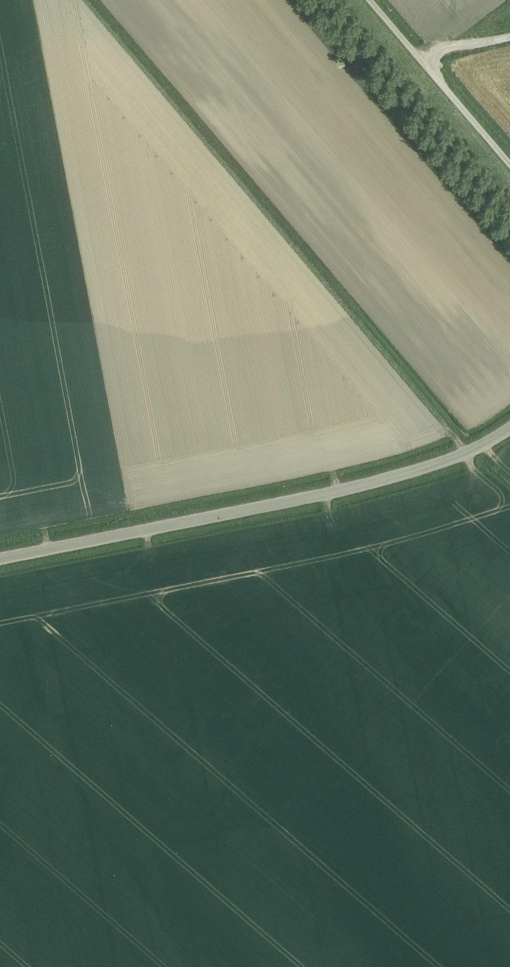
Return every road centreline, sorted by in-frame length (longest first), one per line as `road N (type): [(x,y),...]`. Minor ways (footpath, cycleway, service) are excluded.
road 1 (unclassified): [(0,559),(345,490),(463,455),(509,428)]
road 2 (unclassified): [(509,165),(368,0)]

